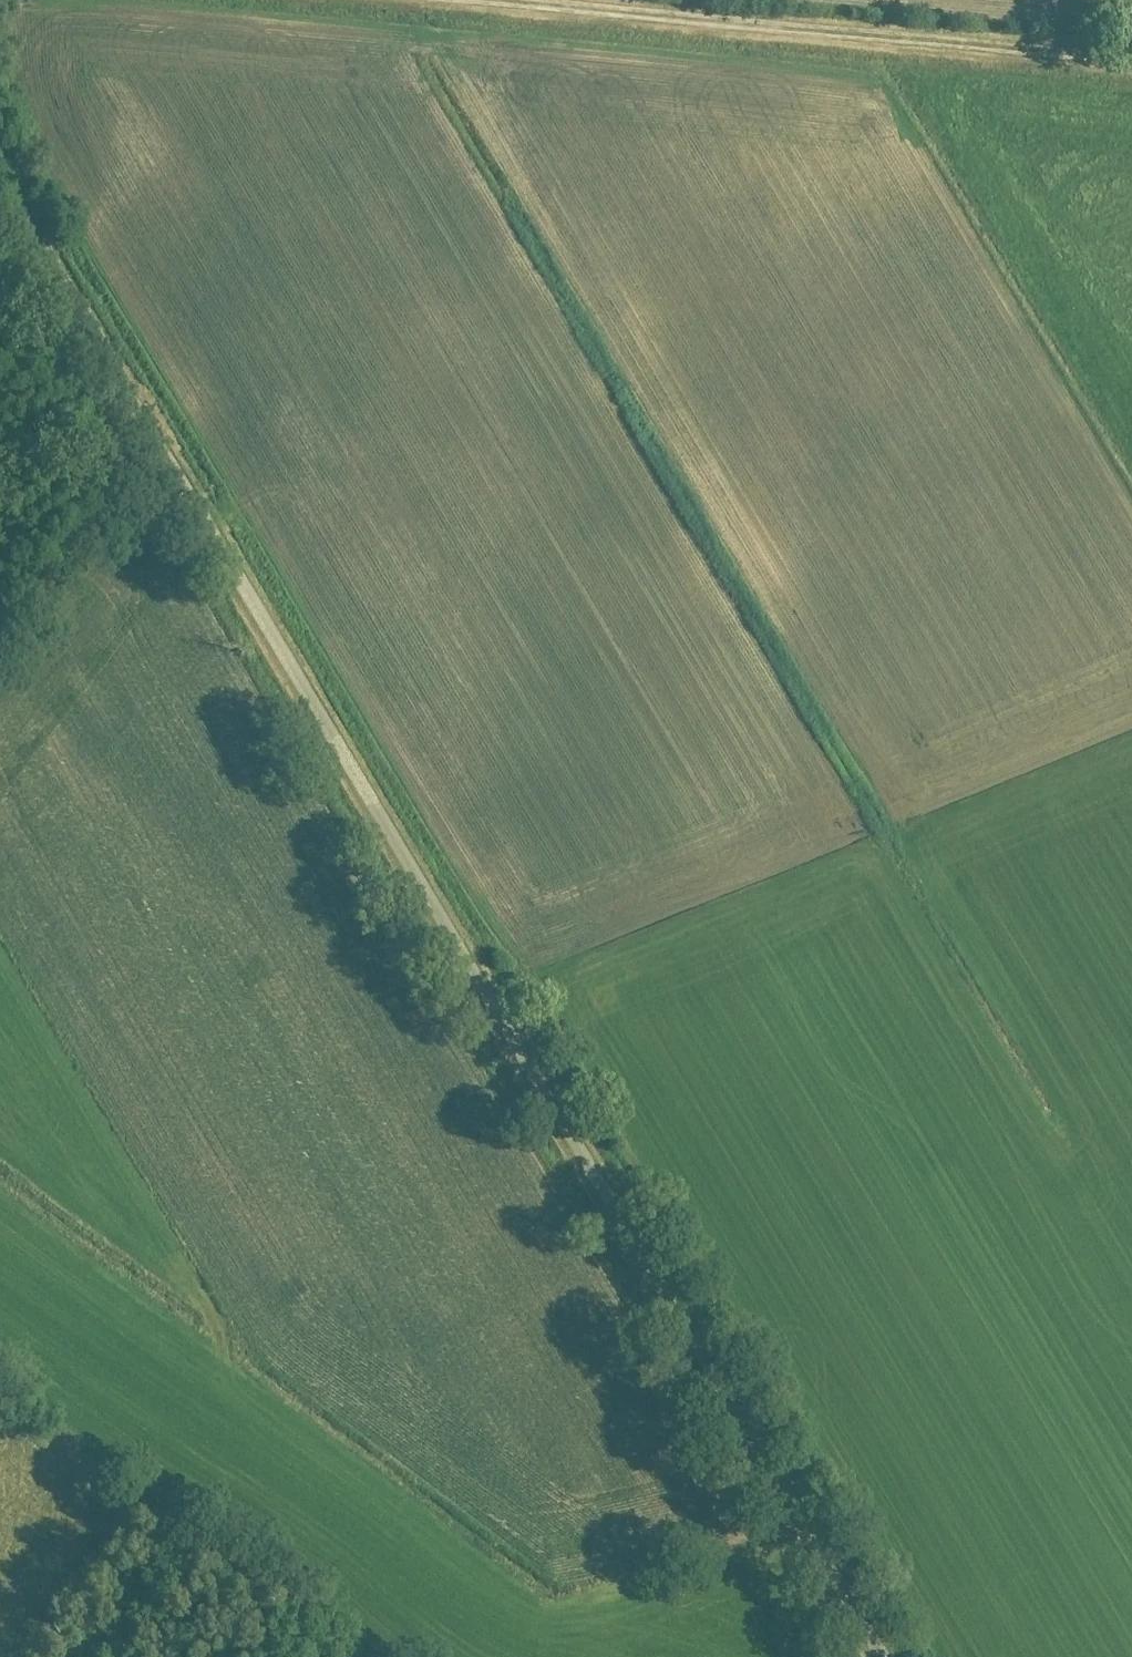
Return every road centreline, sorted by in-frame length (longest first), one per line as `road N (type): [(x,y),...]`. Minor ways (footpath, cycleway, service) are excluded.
road 1 (unclassified): [(875,1656),(485,989),(186,447),(0,157)]
road 2 (track): [(421,0),(1131,69)]

